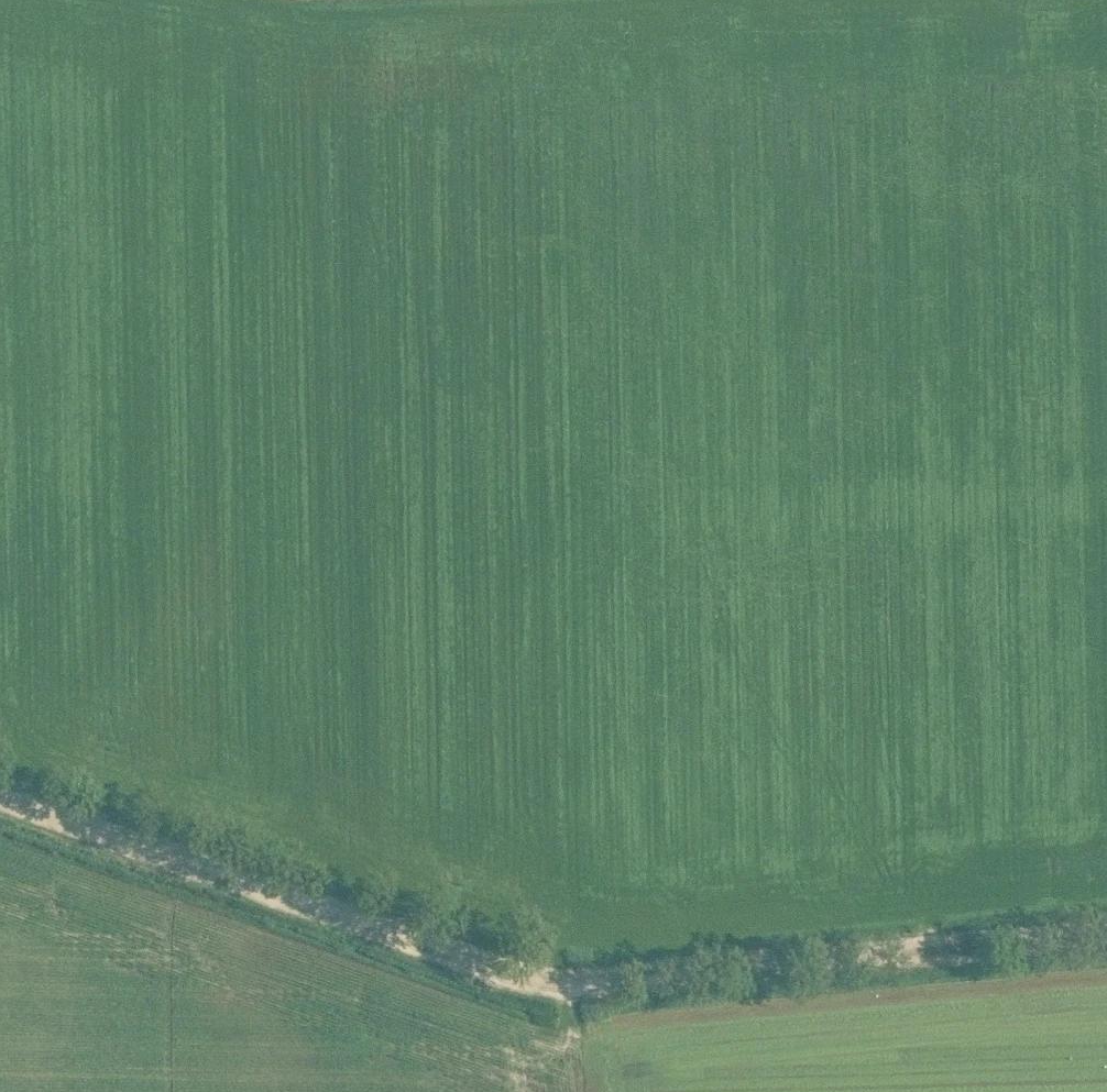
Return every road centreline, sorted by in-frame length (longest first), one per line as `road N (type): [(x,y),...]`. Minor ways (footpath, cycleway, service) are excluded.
road 1 (track): [(0,802),(536,983),(1106,936)]

